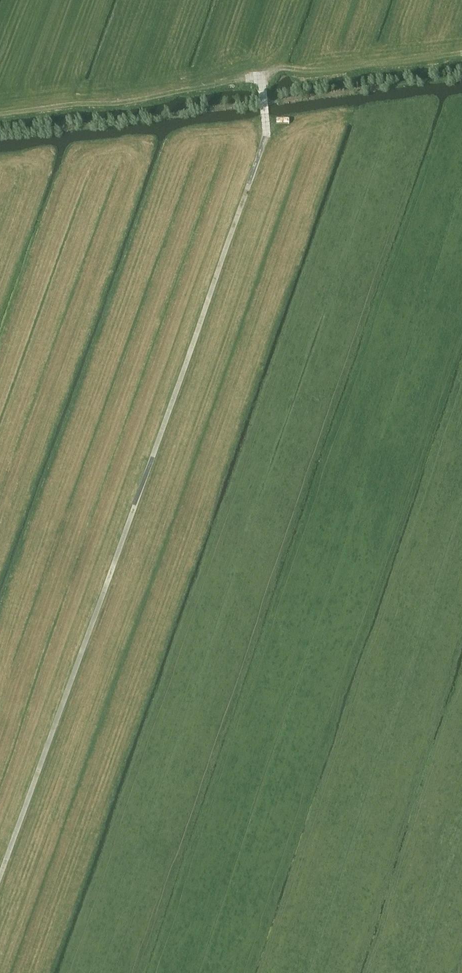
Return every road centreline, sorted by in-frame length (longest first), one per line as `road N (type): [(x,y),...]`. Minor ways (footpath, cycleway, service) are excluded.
road 1 (track): [(0,870),(264,142),(264,82),(0,116)]
road 2 (track): [(301,69),(461,55)]

